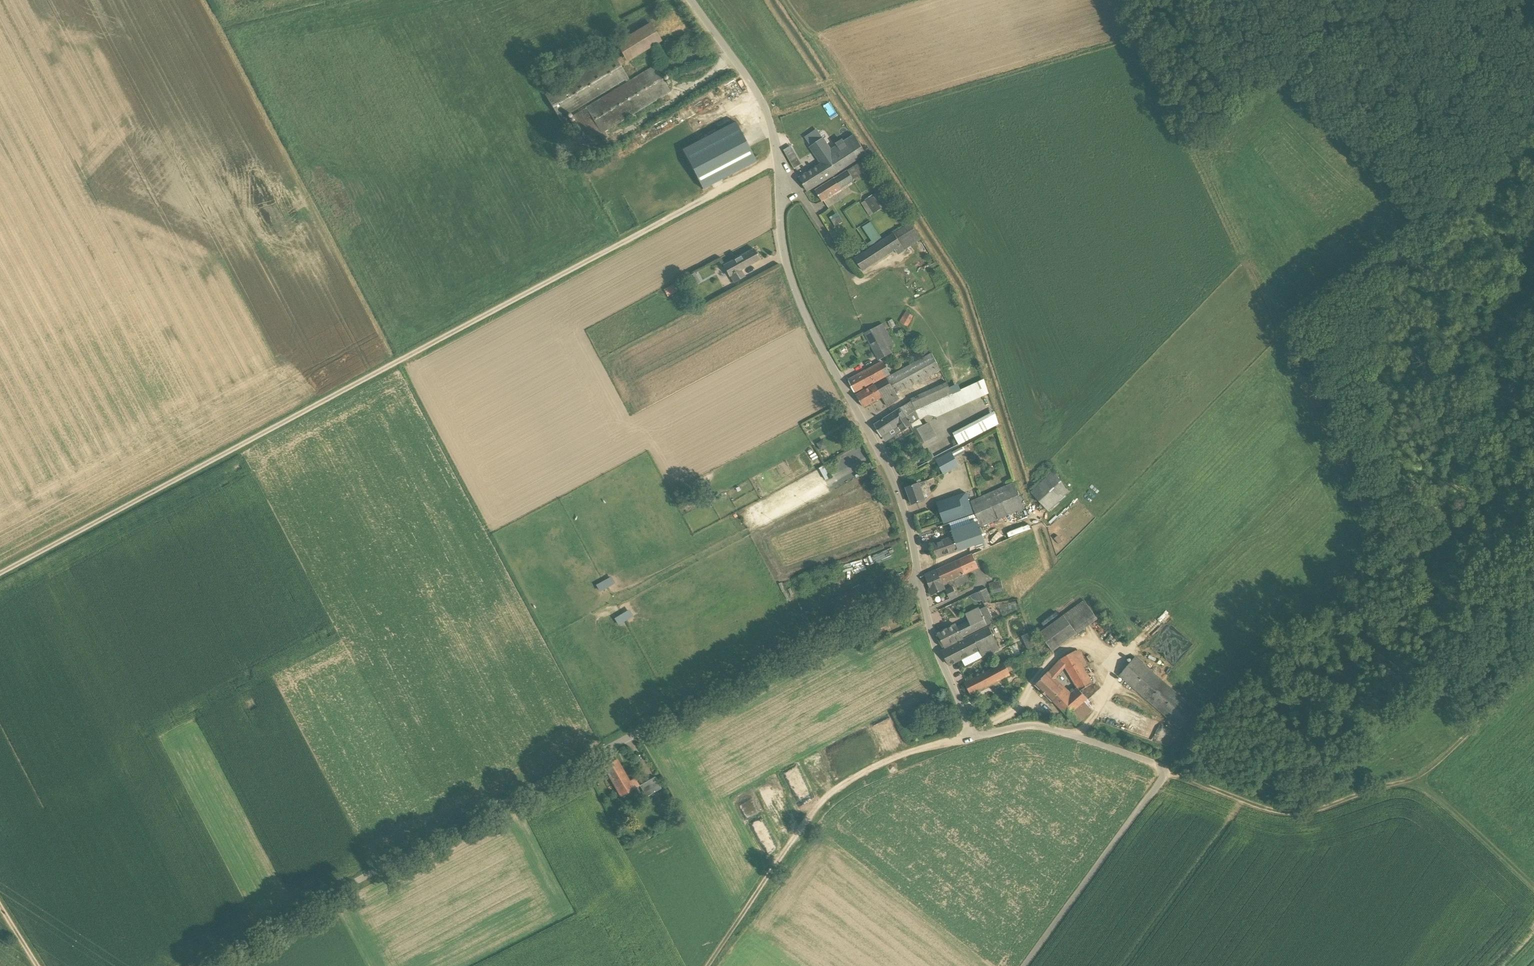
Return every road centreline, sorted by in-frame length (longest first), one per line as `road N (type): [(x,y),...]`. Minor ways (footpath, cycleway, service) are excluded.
road 1 (track): [(0,573),(777,159)]
road 2 (unclassified): [(197,965),(917,583)]
road 3 (unclassified): [(917,583),(902,502),(789,271),(776,147),(762,101),(691,0)]
road 4 (track): [(1533,679),(1430,781),(1293,821),(1061,731),(968,730)]
road 5 (track): [(708,965),(825,798),(912,750),(968,730)]
road 6 (unclassified): [(1024,965),(1164,771)]
road 7 (unclassified): [(968,730),(917,583)]
road 8 (track): [(1533,888),(1426,782)]

